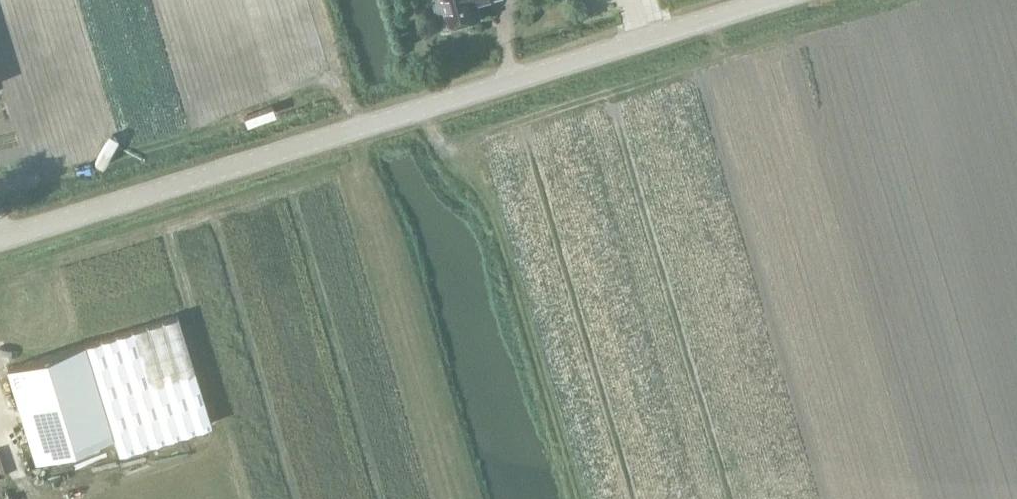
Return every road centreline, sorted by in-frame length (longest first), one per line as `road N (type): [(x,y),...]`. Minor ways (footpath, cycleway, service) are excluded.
road 1 (unclassified): [(0,240),(780,0)]

